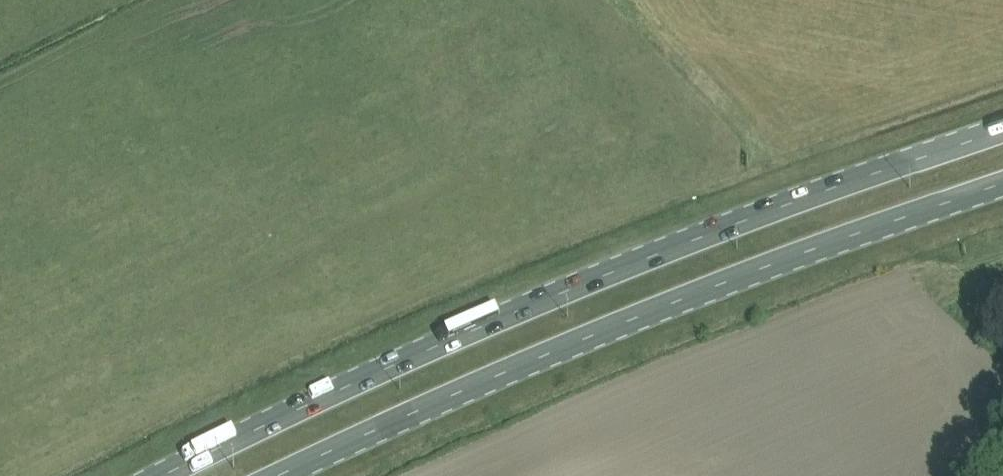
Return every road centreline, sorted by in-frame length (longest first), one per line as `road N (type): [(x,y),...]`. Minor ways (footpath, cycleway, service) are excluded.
road 1 (primary): [(1002,133),(567,293),(168,475)]
road 2 (primary): [(285,475),(593,338),(1002,186)]

